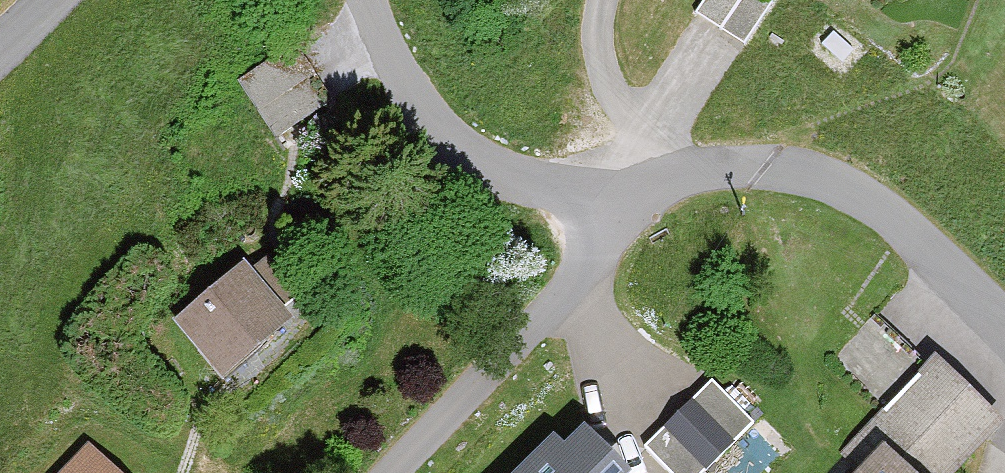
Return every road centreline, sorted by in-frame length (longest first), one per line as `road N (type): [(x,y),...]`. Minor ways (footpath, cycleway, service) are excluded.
road 1 (residential): [(1004,326),(886,214),(826,180),(765,166),(706,169),(626,201)]
road 2 (residential): [(626,201),(588,263),(388,472)]
road 3 (residential): [(626,201),(524,181),(460,154),(416,108),(365,0)]

